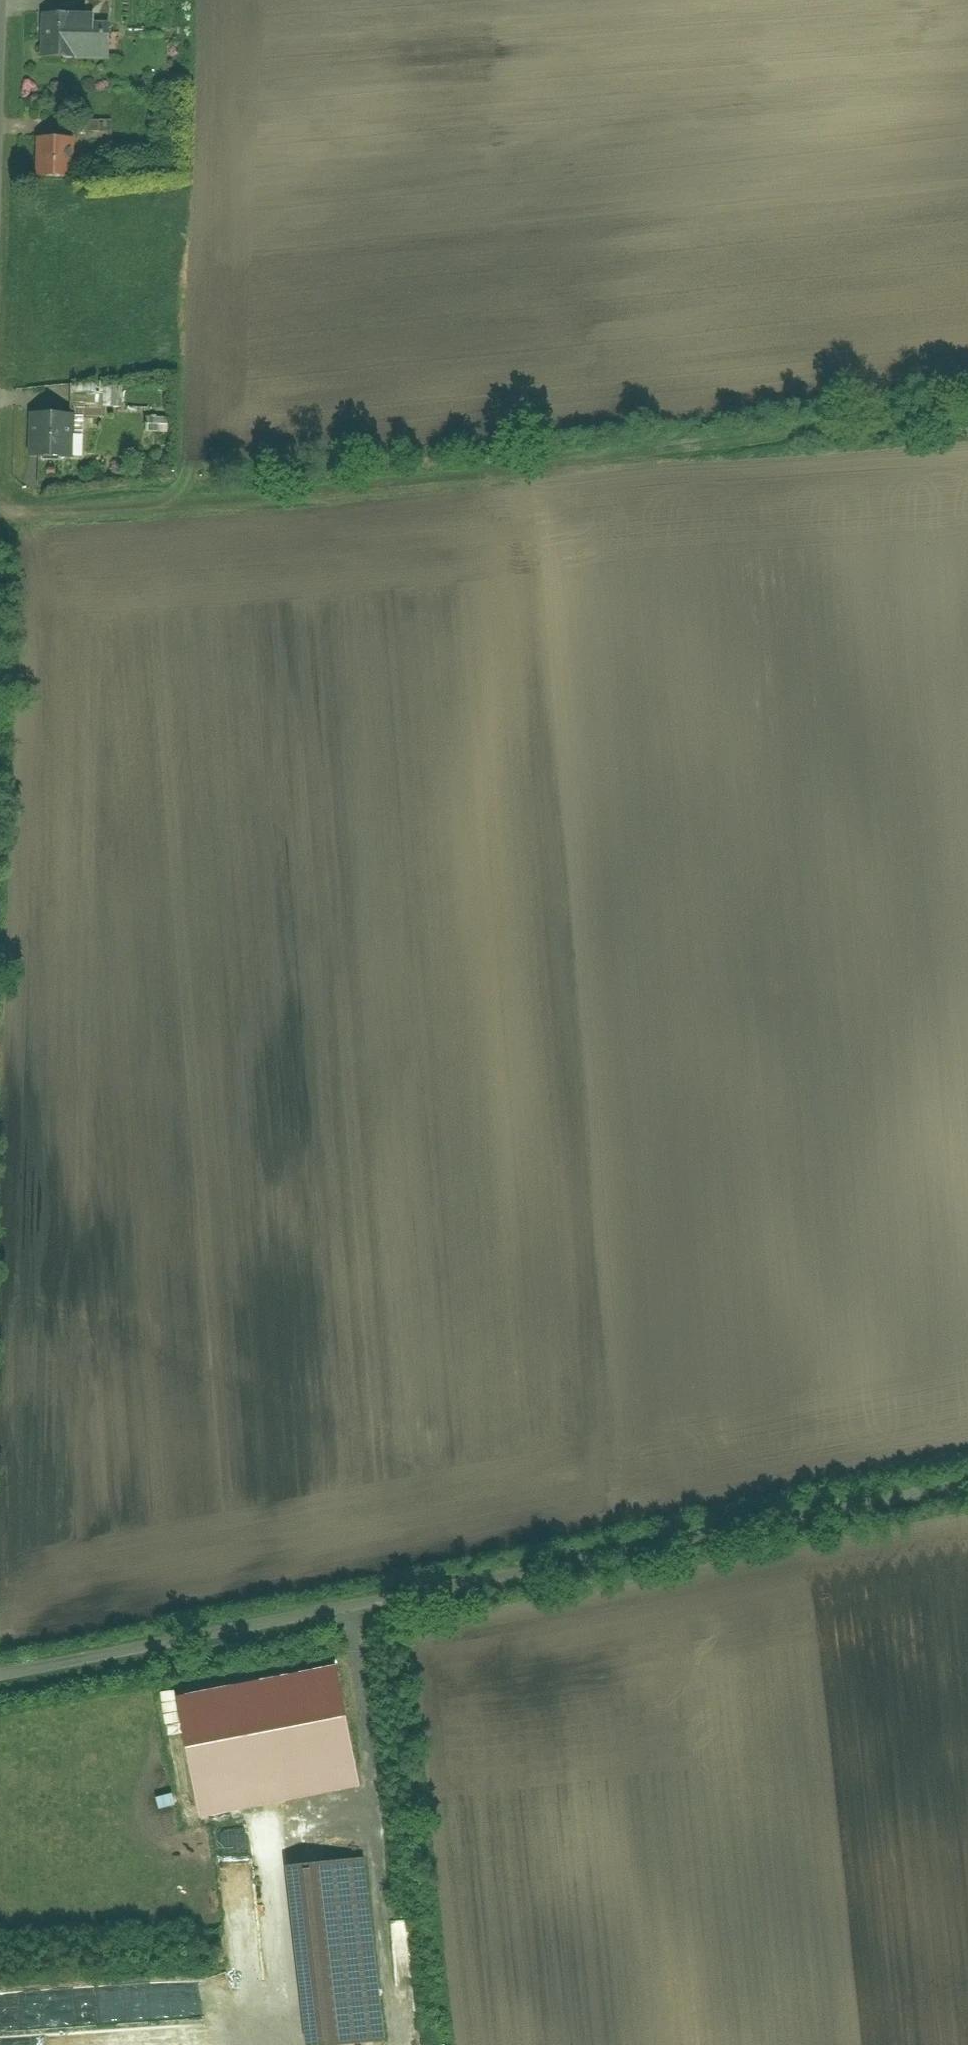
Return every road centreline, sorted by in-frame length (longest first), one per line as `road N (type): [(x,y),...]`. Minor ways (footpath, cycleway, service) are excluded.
road 1 (unclassified): [(0,1668),(967,1474)]
road 2 (residential): [(967,403),(0,500)]

